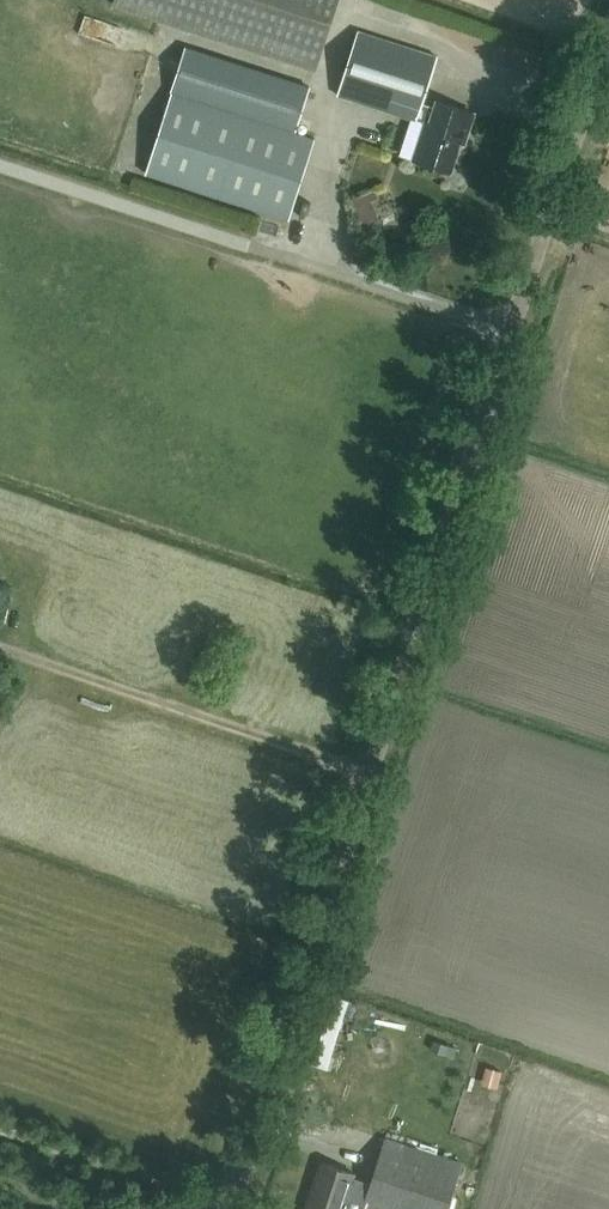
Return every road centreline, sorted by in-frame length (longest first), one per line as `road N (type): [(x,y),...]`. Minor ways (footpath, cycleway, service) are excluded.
road 1 (unclassified): [(229,1208),(513,330)]
road 2 (unclassified): [(513,330),(0,166)]
road 3 (unclassified): [(513,330),(581,116),(608,63)]
road 4 (track): [(224,1208),(0,1127)]

